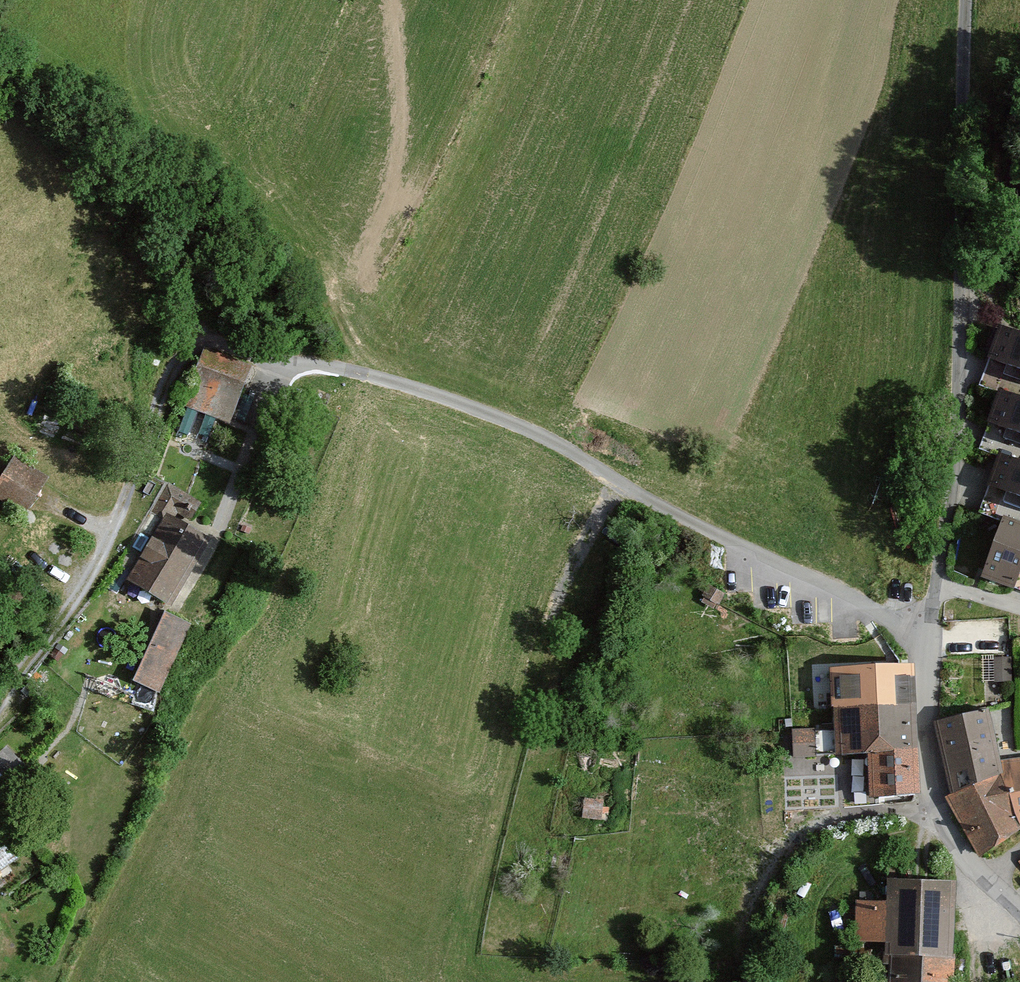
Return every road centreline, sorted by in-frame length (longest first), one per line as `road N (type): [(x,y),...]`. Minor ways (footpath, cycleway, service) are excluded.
road 1 (track): [(0,705),(69,612),(187,356),(215,341),(362,371),(527,429),(701,530),(842,590),(929,647)]
road 2 (unclassified): [(967,0),(961,356),(936,585)]
road 3 (unclassified): [(936,585),(925,733),(931,801),(970,866),(1019,911)]
road 4 (track): [(186,610),(222,545),(277,355)]

